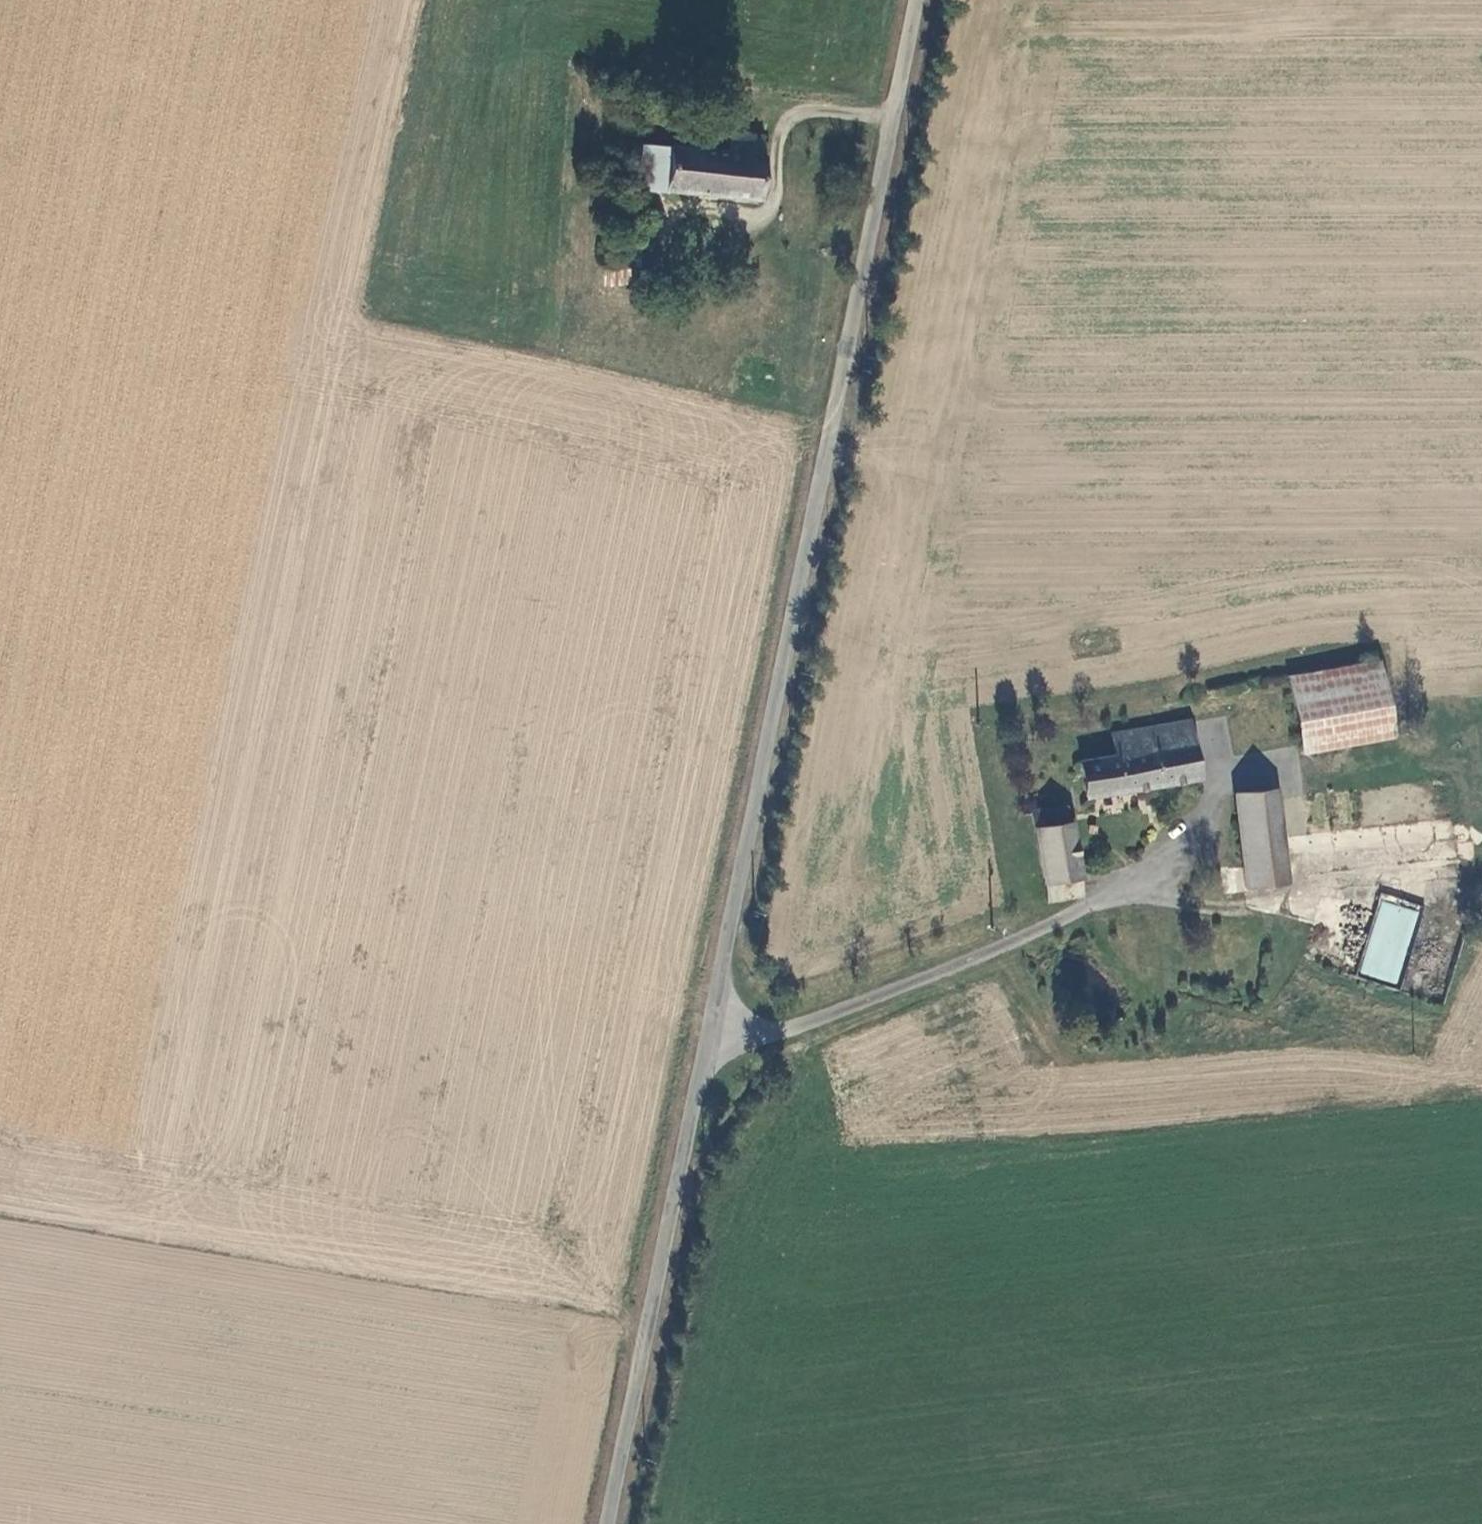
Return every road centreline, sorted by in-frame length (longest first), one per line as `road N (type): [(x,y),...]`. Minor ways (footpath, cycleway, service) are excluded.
road 1 (unclassified): [(609,1523),(917,0)]

